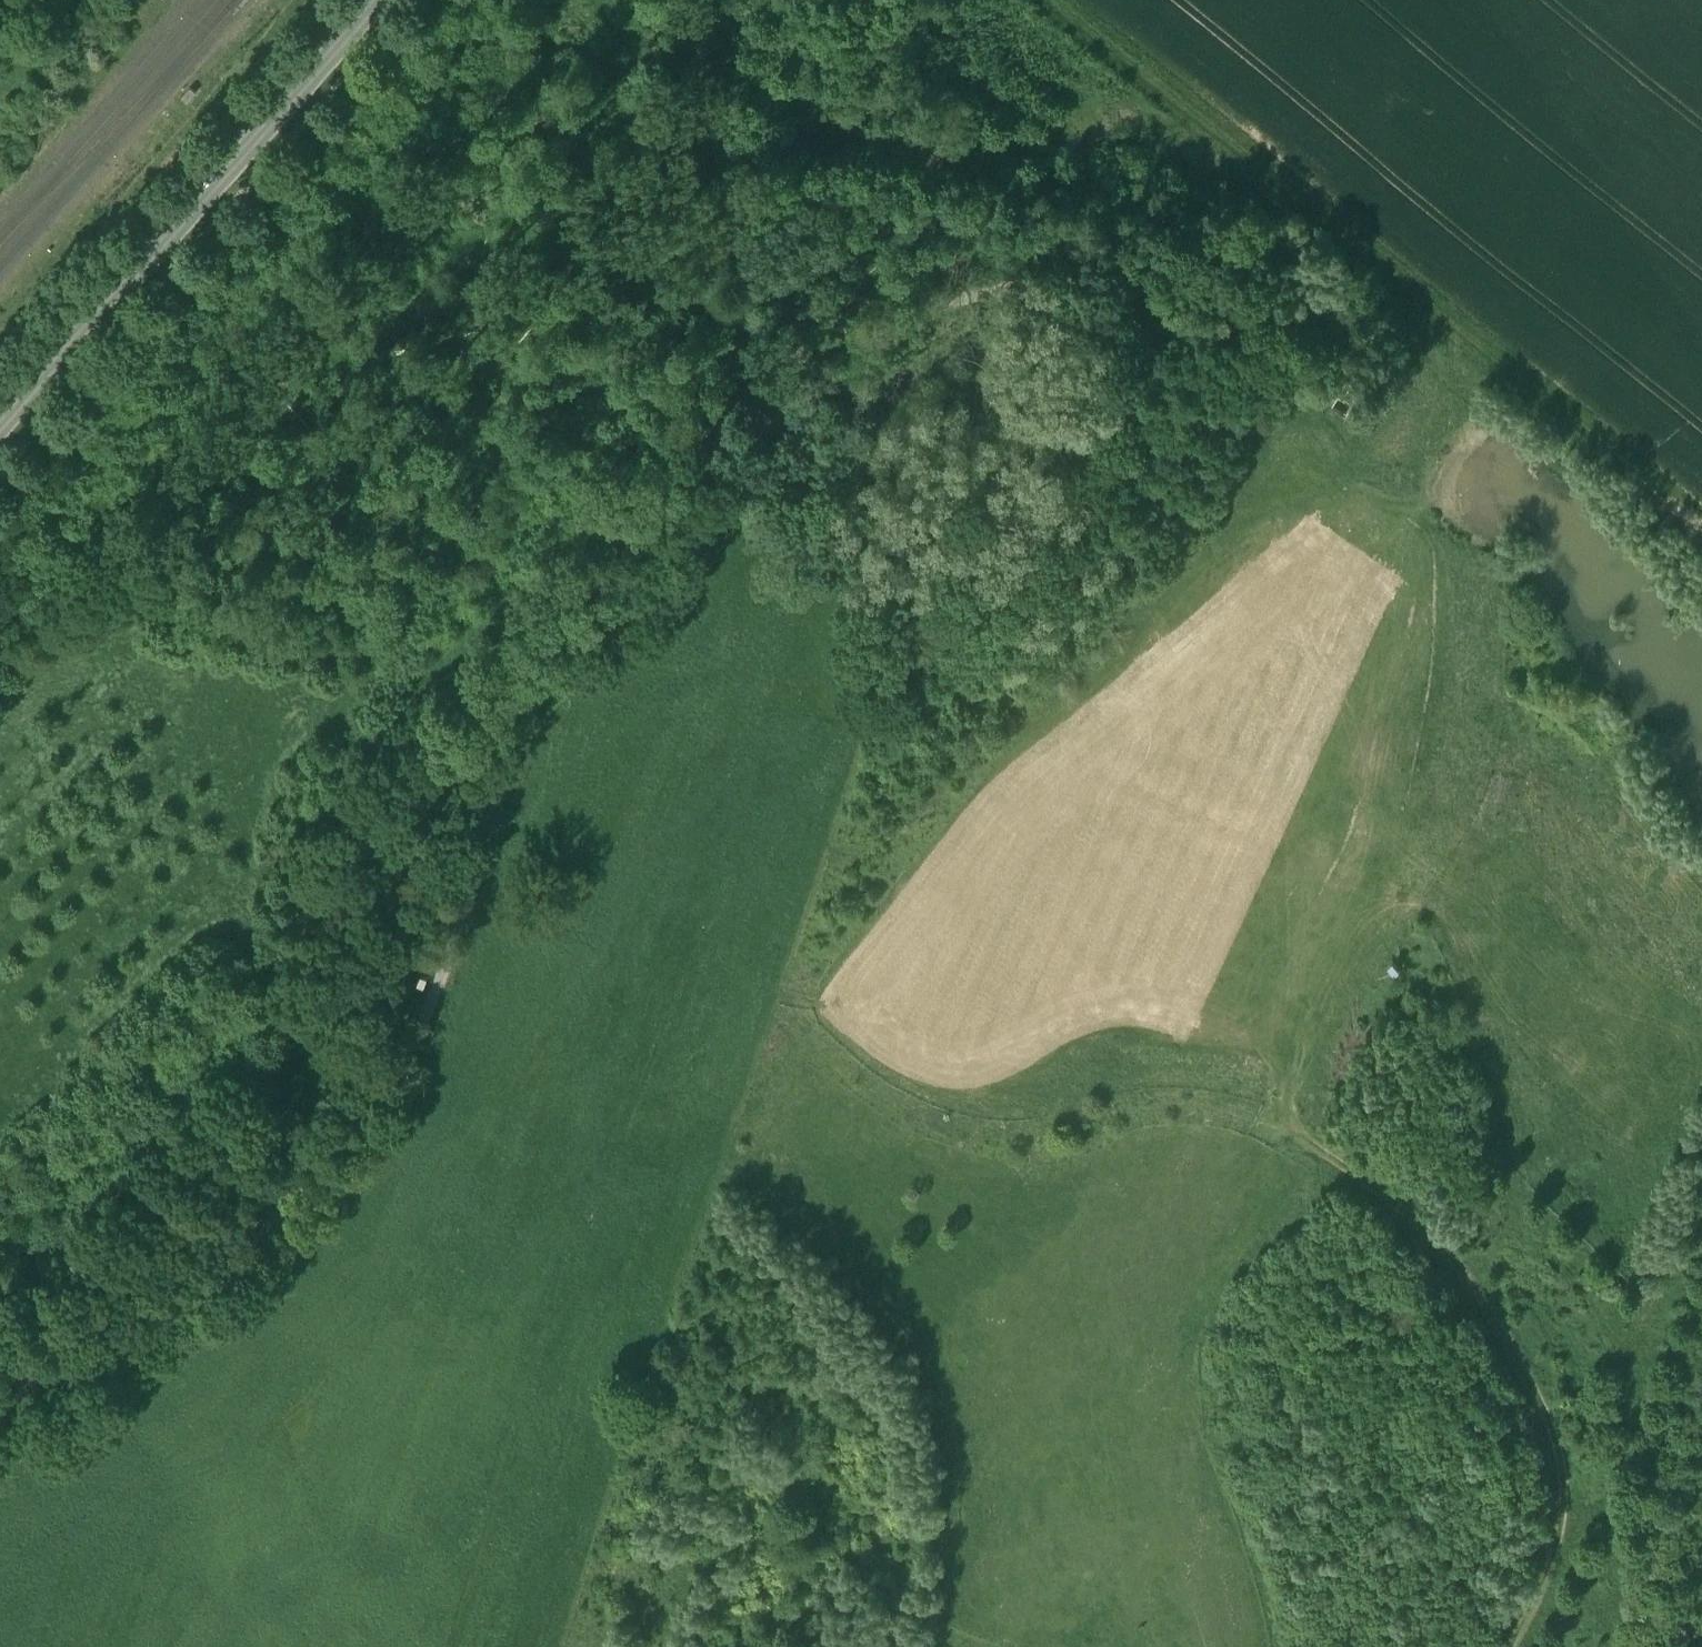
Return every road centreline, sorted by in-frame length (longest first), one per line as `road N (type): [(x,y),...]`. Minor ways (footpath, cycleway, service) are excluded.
road 1 (track): [(0,1380),(146,1323),(233,1262),(341,1146),(434,987),(553,634),(659,483),(817,349)]
road 2 (track): [(1505,1646),(1560,1521),(1570,1459),(1509,1337),(1433,1230),(1298,1141)]
road 3 (unclassified): [(0,423),(372,0)]

